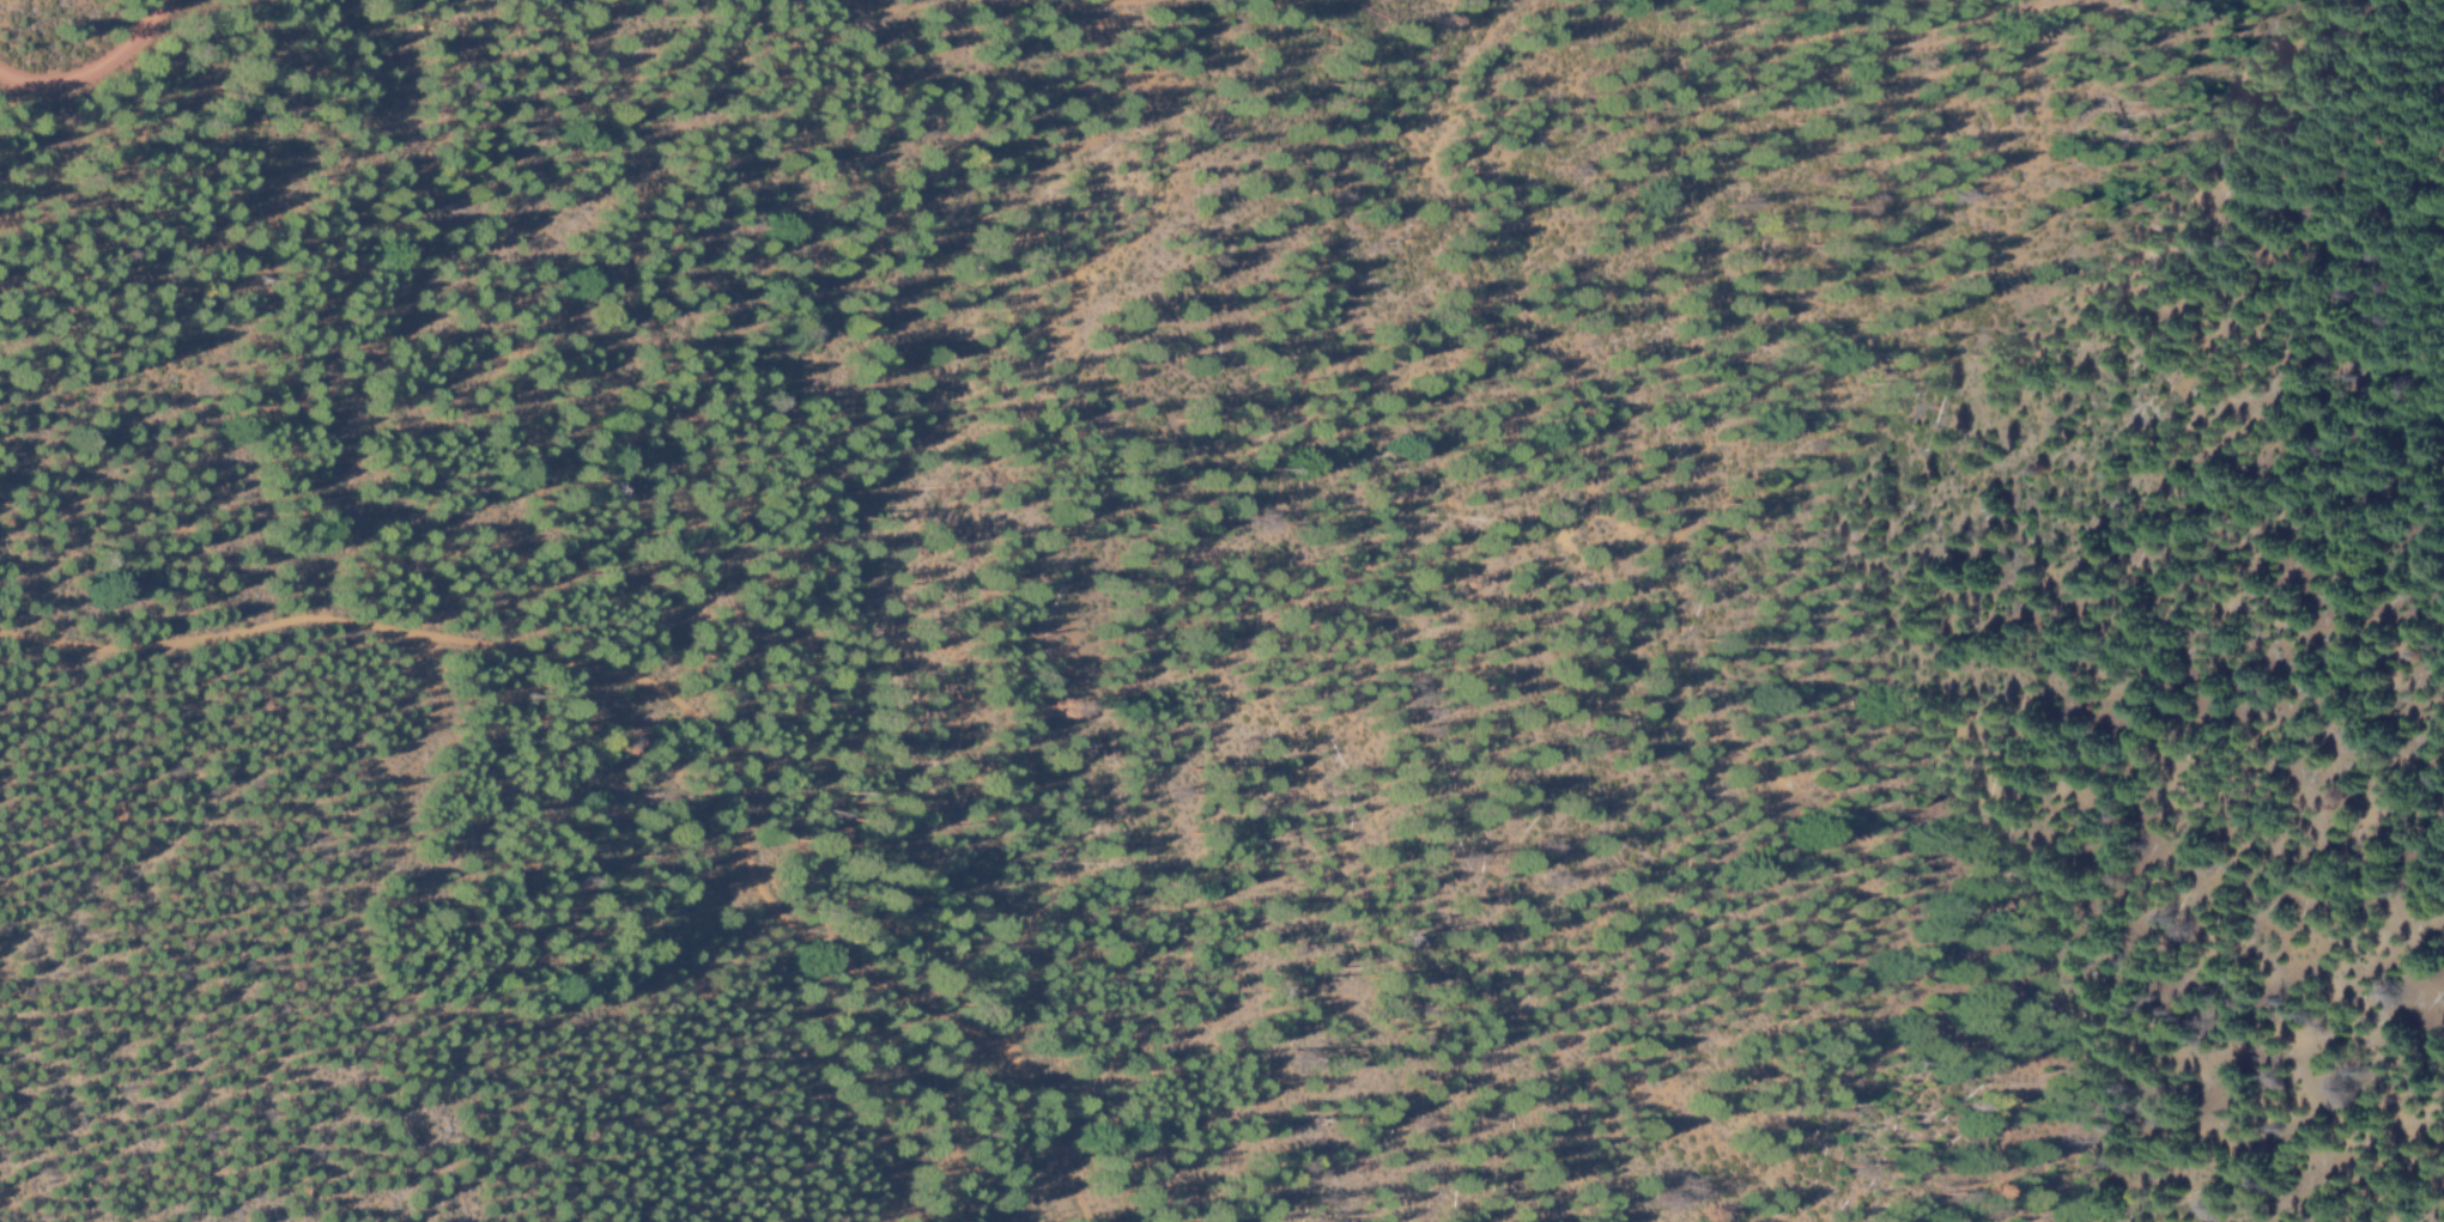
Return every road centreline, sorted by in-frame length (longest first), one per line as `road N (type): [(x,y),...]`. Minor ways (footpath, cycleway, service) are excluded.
road 1 (track): [(1113,1221),(1069,1117),(655,700),(0,618)]
road 2 (track): [(0,69),(57,84),(91,72),(137,36),(155,0)]

